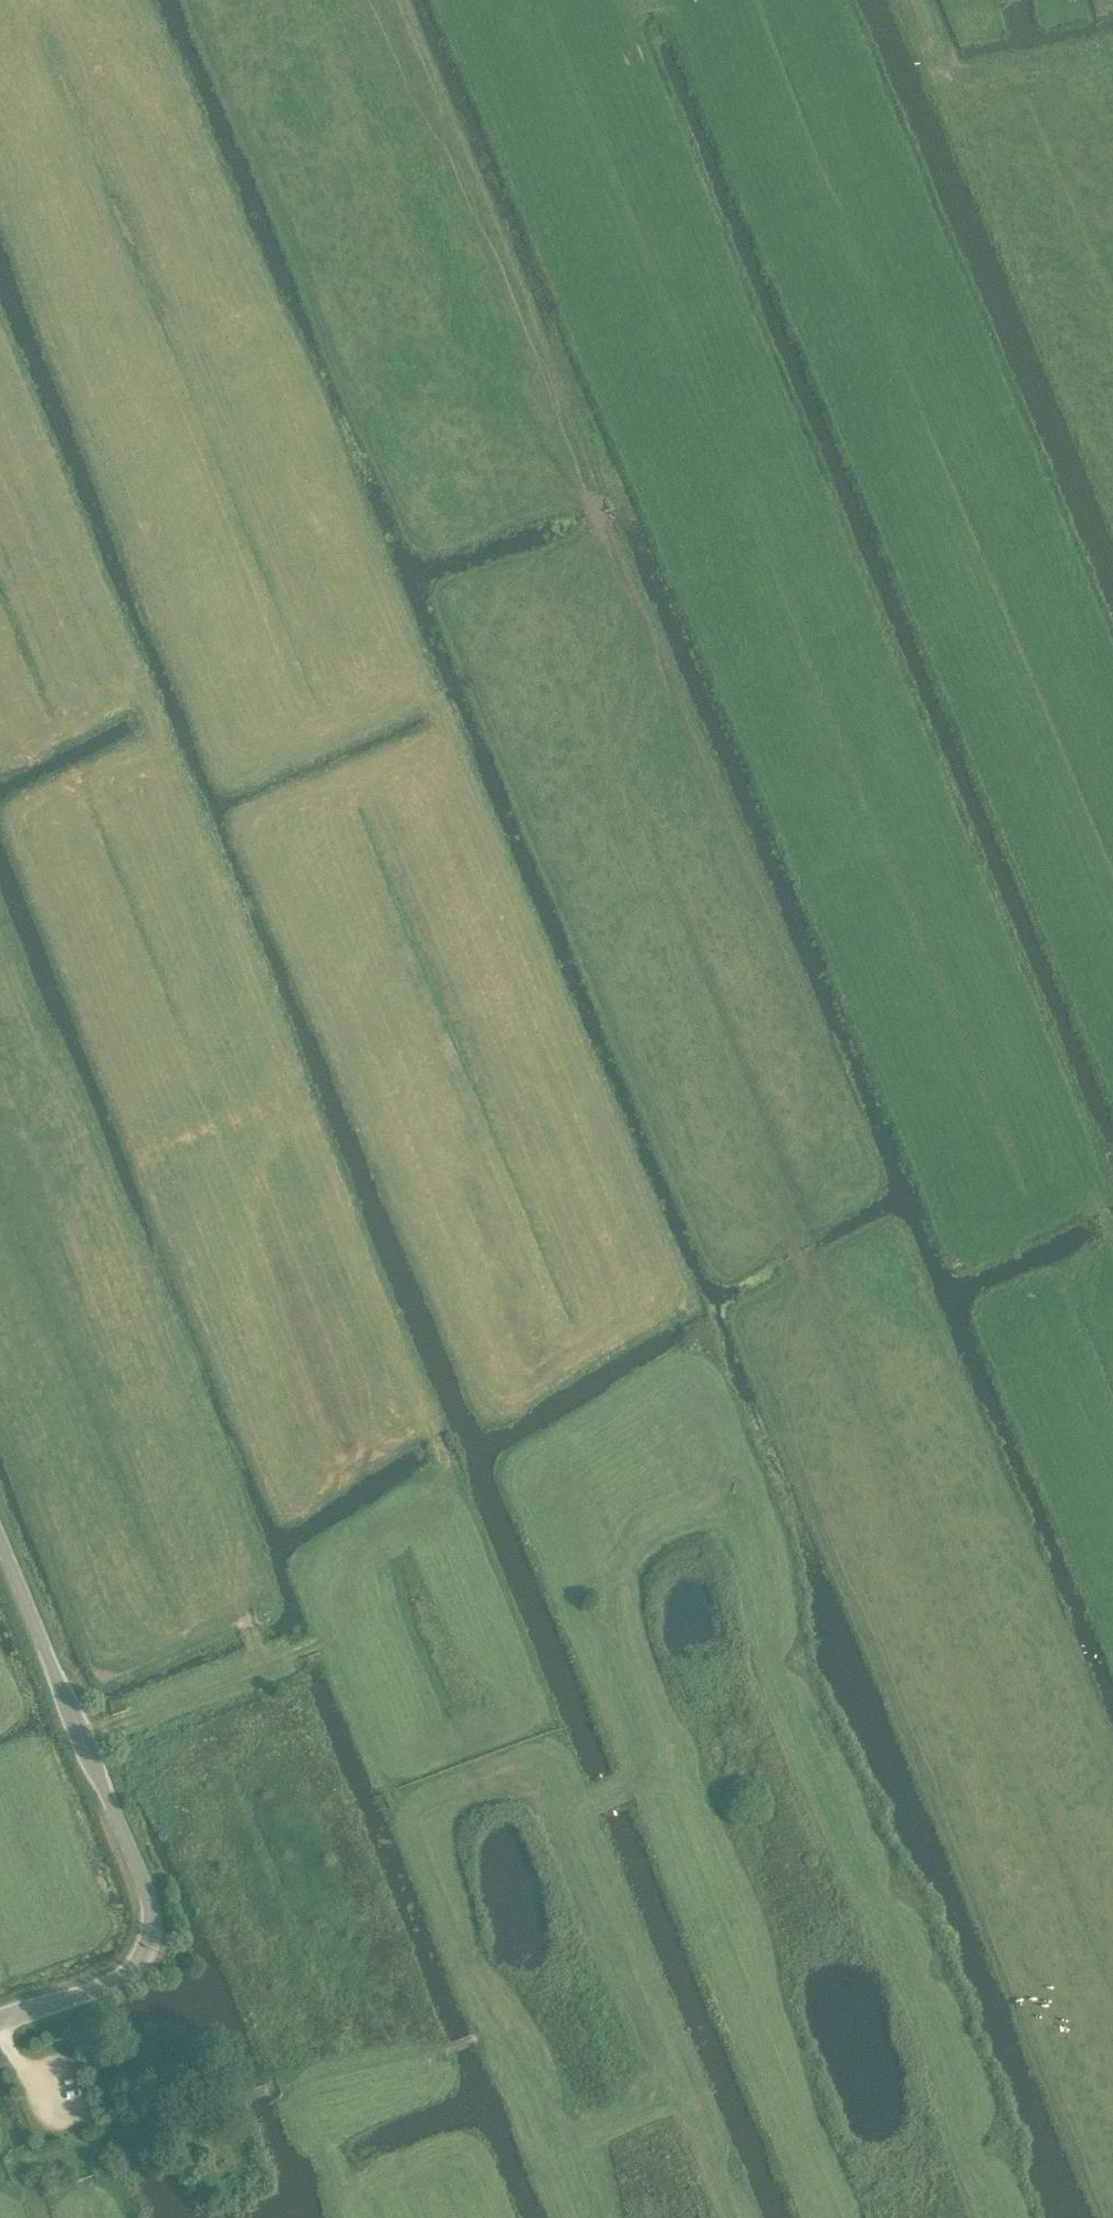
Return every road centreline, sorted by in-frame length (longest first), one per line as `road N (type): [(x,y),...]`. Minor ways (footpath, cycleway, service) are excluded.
road 1 (tertiary): [(0,2022),(126,1977),(148,1950),(154,1905),(0,1536)]
road 2 (track): [(376,1638),(324,1650),(85,1742)]

